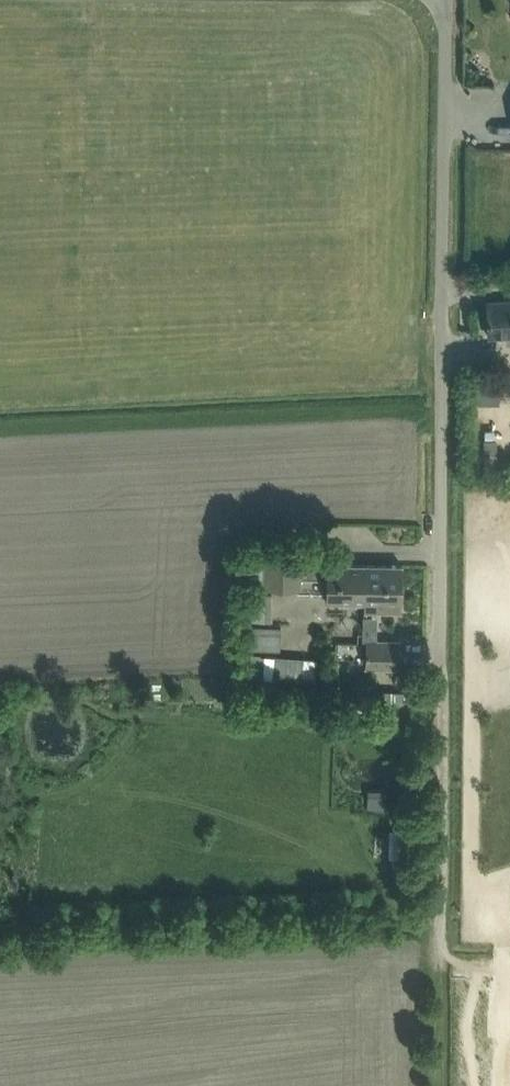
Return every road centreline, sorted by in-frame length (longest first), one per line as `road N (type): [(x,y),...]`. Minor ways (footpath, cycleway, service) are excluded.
road 1 (unclassified): [(439,660),(445,0)]
road 2 (track): [(439,660),(426,1085)]

